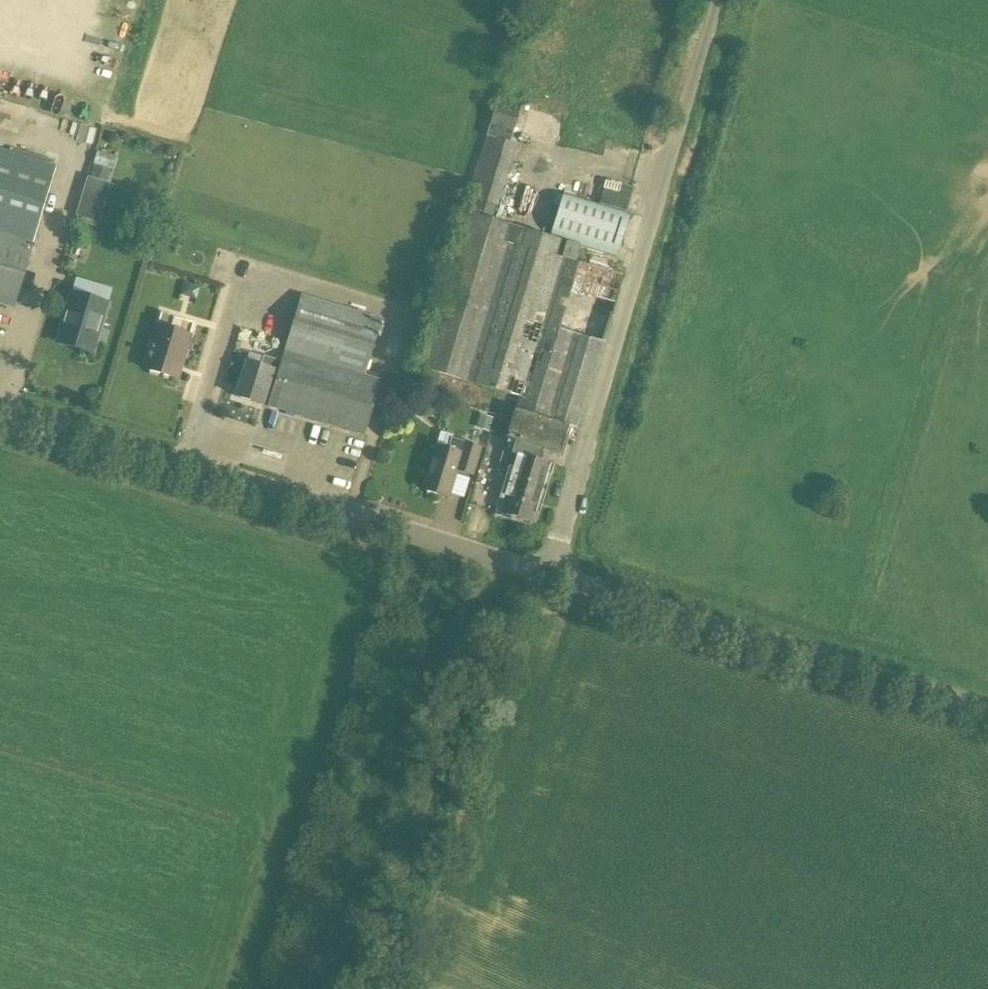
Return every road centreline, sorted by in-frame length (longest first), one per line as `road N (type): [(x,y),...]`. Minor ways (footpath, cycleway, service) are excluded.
road 1 (unclassified): [(548,576),(717,0)]
road 2 (unclassified): [(548,576),(0,409)]
road 3 (unclassified): [(987,710),(548,576)]
road 4 (track): [(364,988),(492,559)]

